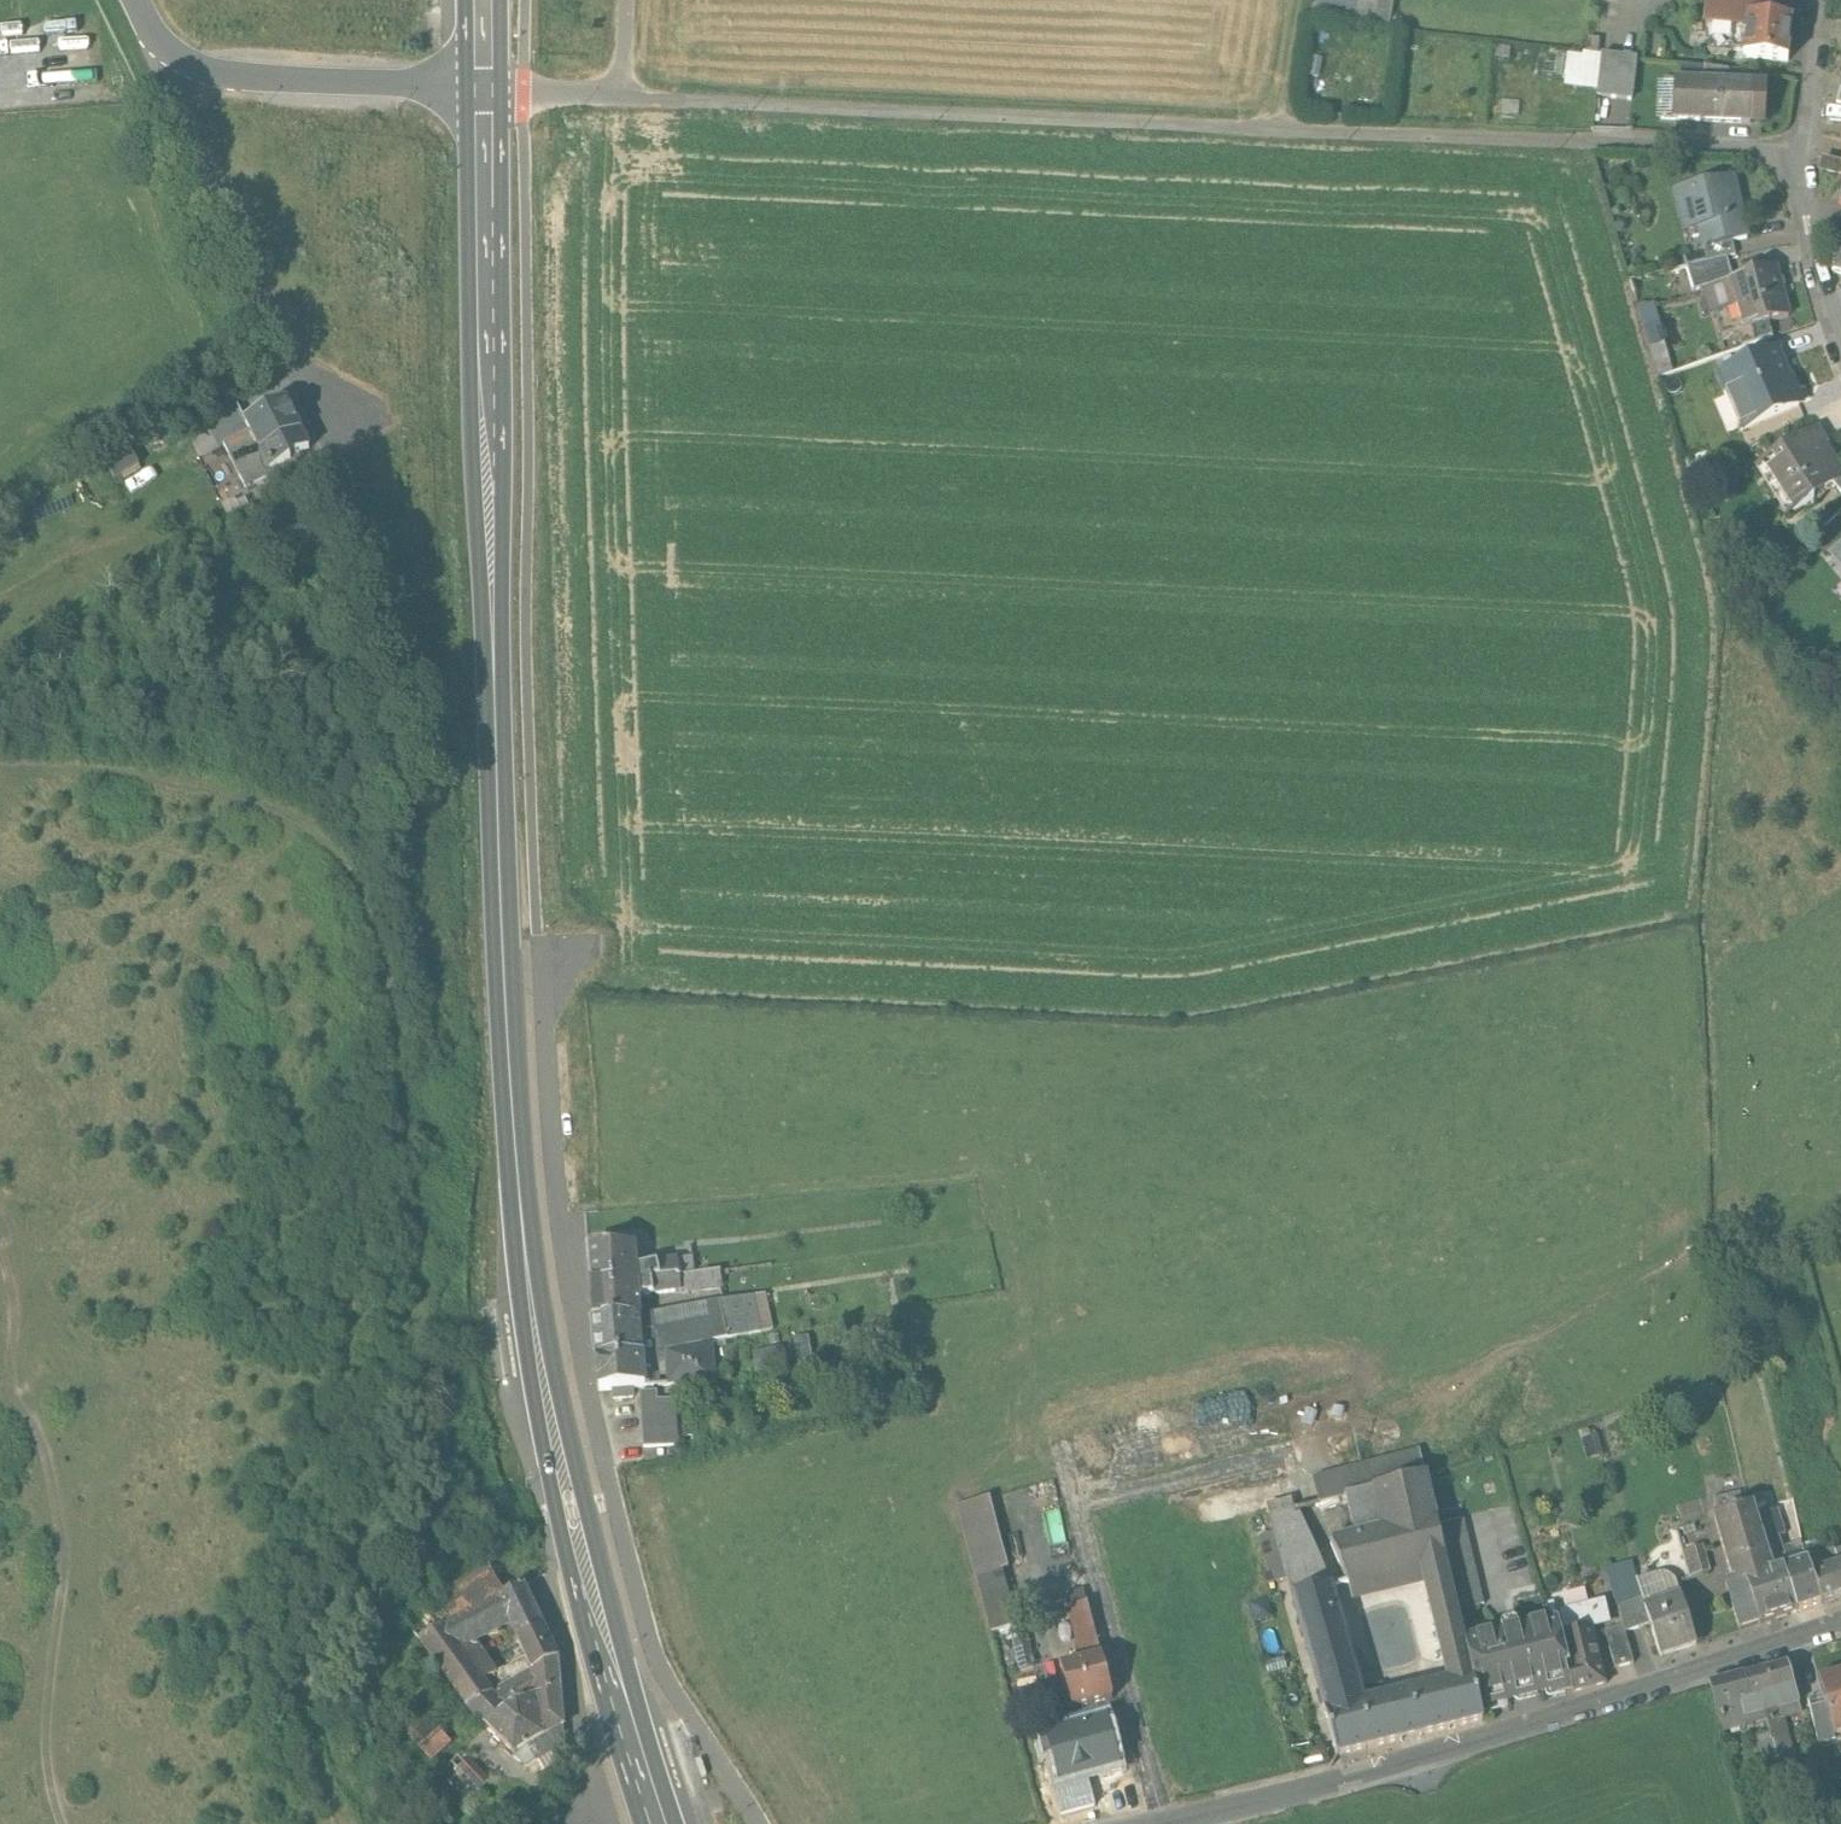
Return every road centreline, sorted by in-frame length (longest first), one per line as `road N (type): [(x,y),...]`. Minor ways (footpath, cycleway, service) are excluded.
road 1 (track): [(1800,152),(995,118),(523,87)]
road 2 (secondary): [(521,1204),(503,949),(484,84)]
road 3 (residential): [(1840,1625),(1441,1751),(1157,1823)]
road 4 (secondary): [(521,1204),(555,1436),(659,1823)]
road 5 (unclassified): [(484,84),(225,72),(180,59)]
road 6 (residential): [(1840,351),(1813,281),(1800,152)]
road 7 (unclassified): [(1815,0),(1800,152)]

